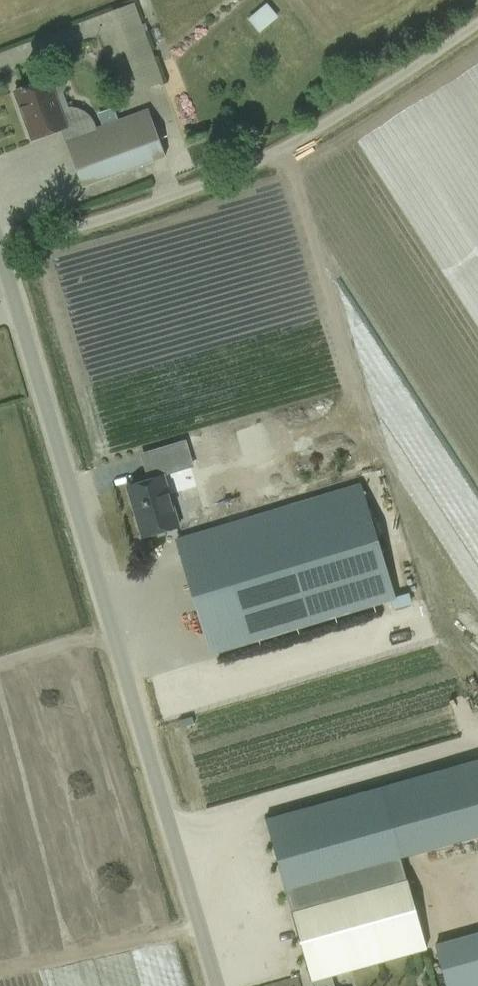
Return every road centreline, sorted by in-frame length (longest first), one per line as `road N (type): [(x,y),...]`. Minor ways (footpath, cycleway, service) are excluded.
road 1 (unclassified): [(207,985),(0,276)]
road 2 (track): [(0,254),(259,169),(477,22)]

